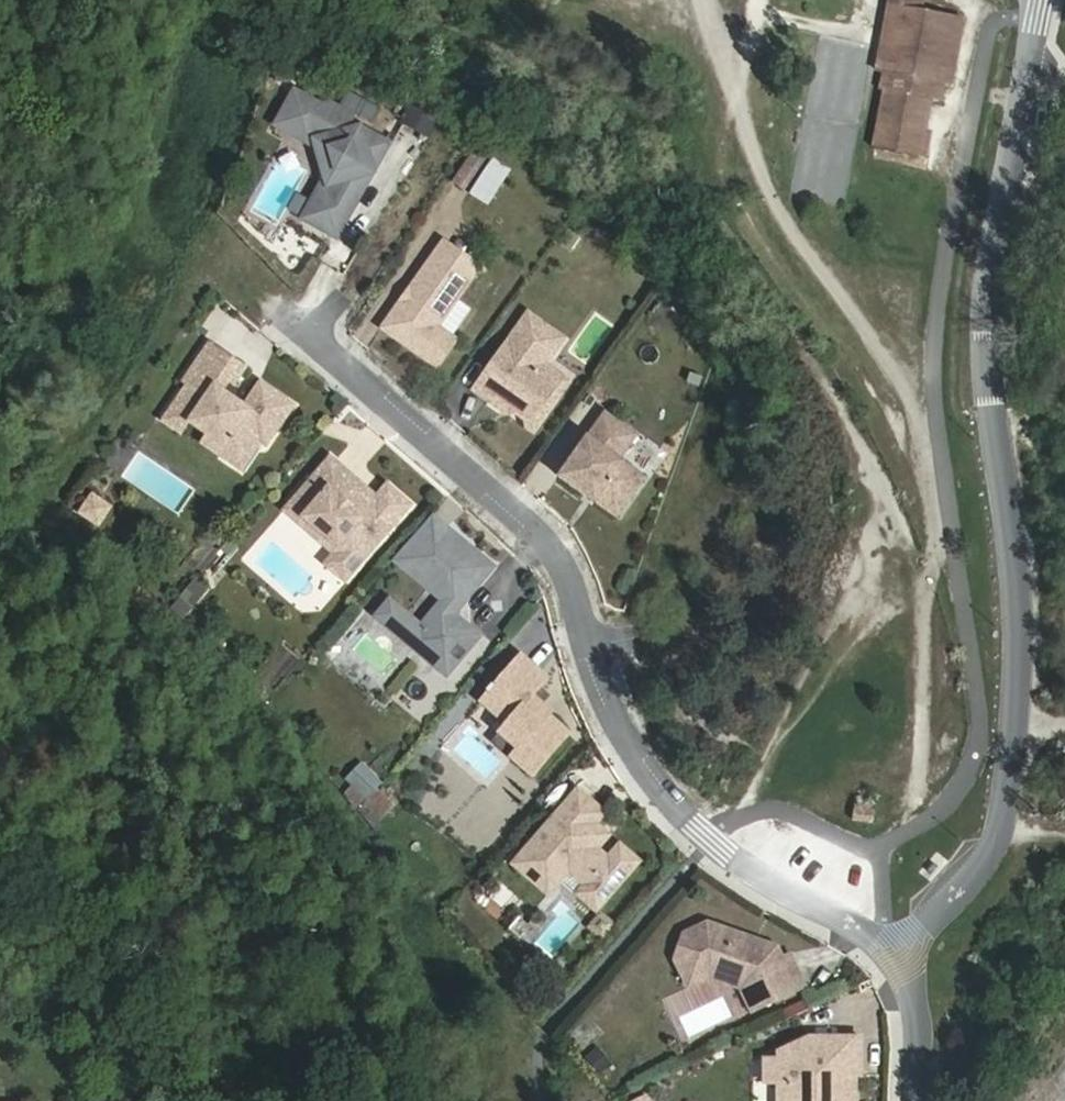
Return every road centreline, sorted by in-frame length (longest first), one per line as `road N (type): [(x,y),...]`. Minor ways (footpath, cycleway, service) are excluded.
road 1 (residential): [(907,959),(710,844),(613,713),(576,576),(531,518),(222,256)]
road 2 (residential): [(1043,0),(987,331),(1018,568),(1013,769),(1001,831),(907,959)]
road 3 (residential): [(913,1100),(907,959)]

